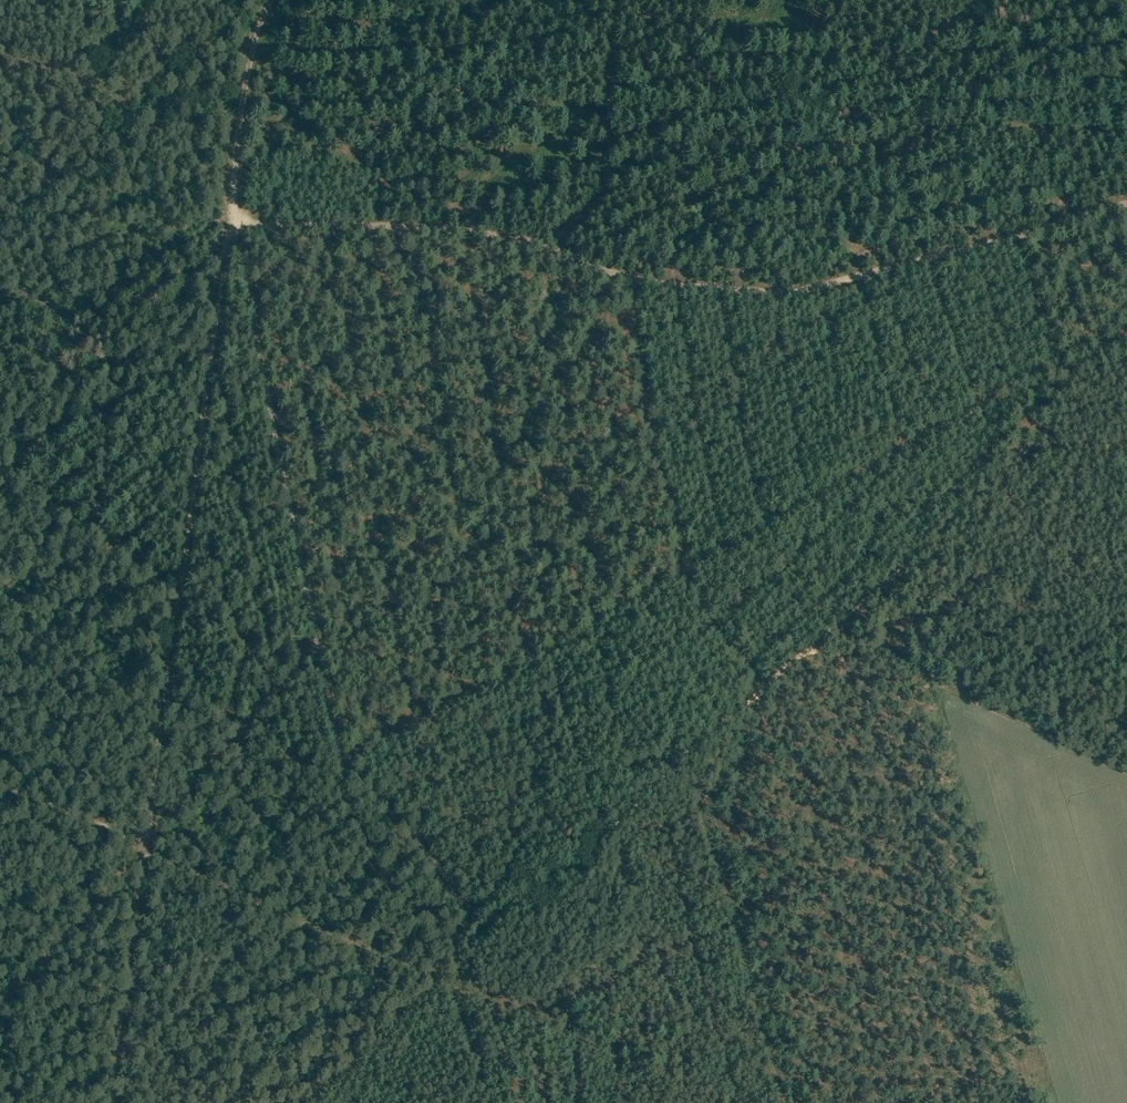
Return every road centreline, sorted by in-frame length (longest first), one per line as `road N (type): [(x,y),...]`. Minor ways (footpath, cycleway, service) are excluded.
road 1 (track): [(269,0),(252,37),(222,220),(114,1102)]
road 2 (track): [(224,209),(247,220),(519,239),(633,277),(780,292),(1126,202)]
road 3 (track): [(345,762),(1063,355),(1126,327)]
road 4 (track): [(467,935),(872,593),(1040,437),(1126,337)]
road 5 (track): [(234,213),(354,796),(360,811),(397,824),(428,849),(452,883),(473,954),(464,976)]
road 6 (track): [(0,781),(144,835),(354,940),(464,976),(498,1102)]

